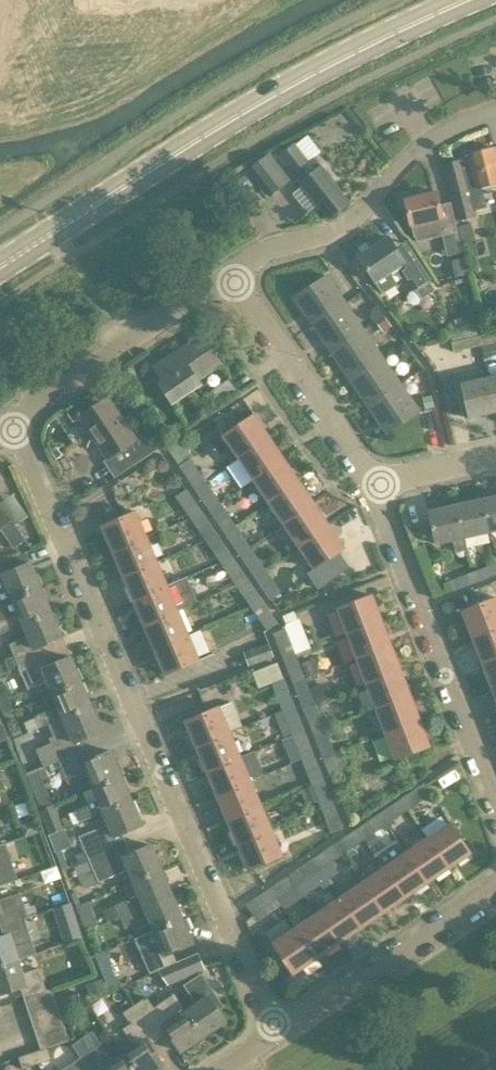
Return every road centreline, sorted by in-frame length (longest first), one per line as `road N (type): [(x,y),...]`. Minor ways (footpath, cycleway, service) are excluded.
road 1 (residential): [(277,1023),(11,418)]
road 2 (tertiary): [(0,268),(204,134),(467,0)]
road 3 (residential): [(384,497),(495,798)]
road 4 (residential): [(237,275),(281,242),(335,236),(495,123)]
road 5 (residential): [(11,418),(237,275)]
road 6 (residential): [(237,275),(384,497)]
road 7 (residential): [(495,876),(277,1023)]

